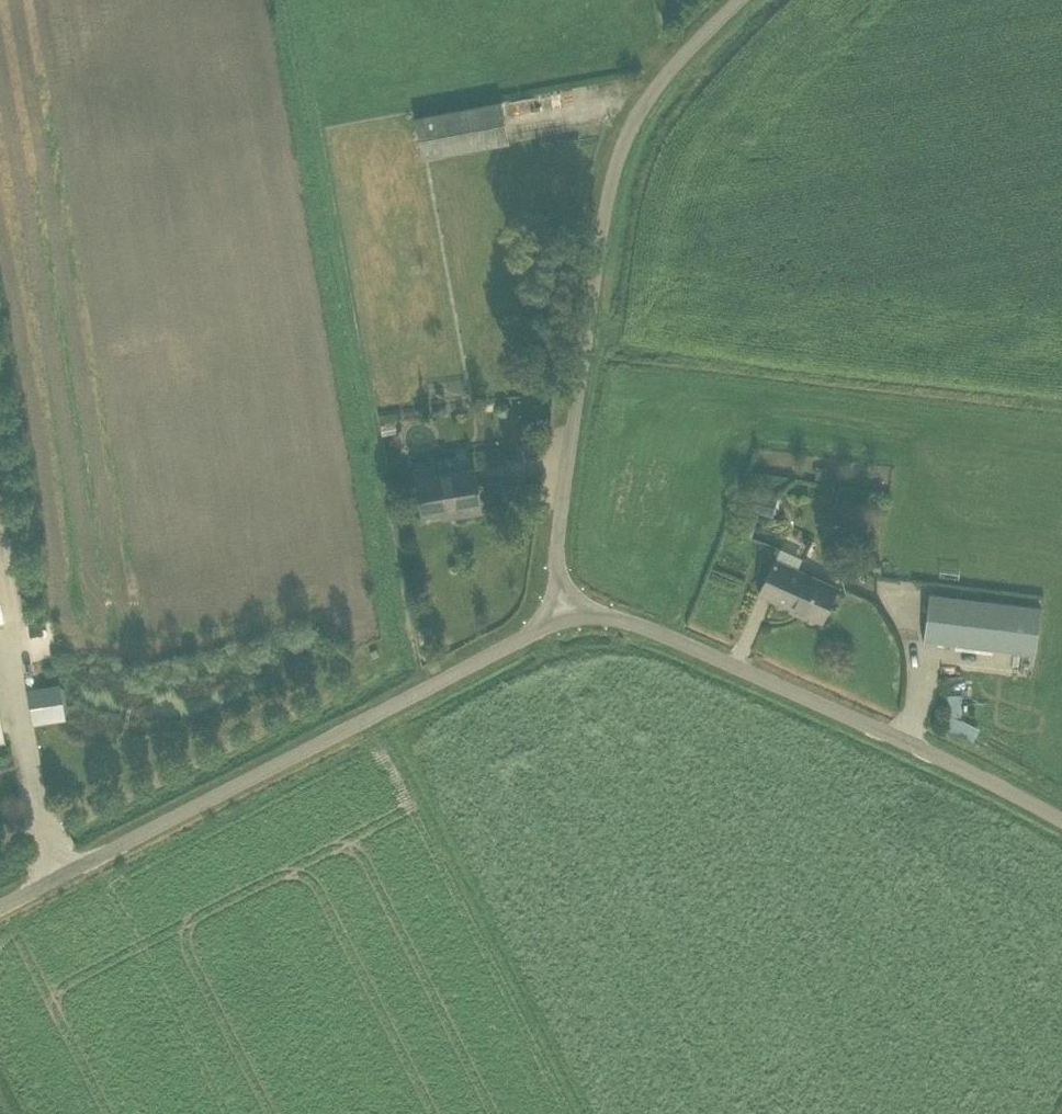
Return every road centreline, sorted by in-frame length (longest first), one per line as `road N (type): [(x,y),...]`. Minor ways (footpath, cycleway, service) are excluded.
road 1 (unclassified): [(557,608),(586,330),(607,217),(651,96),(744,0)]
road 2 (unclassified): [(0,907),(519,648),(557,608)]
road 3 (unclassified): [(1061,825),(965,769),(774,687),(585,609),(557,608)]

